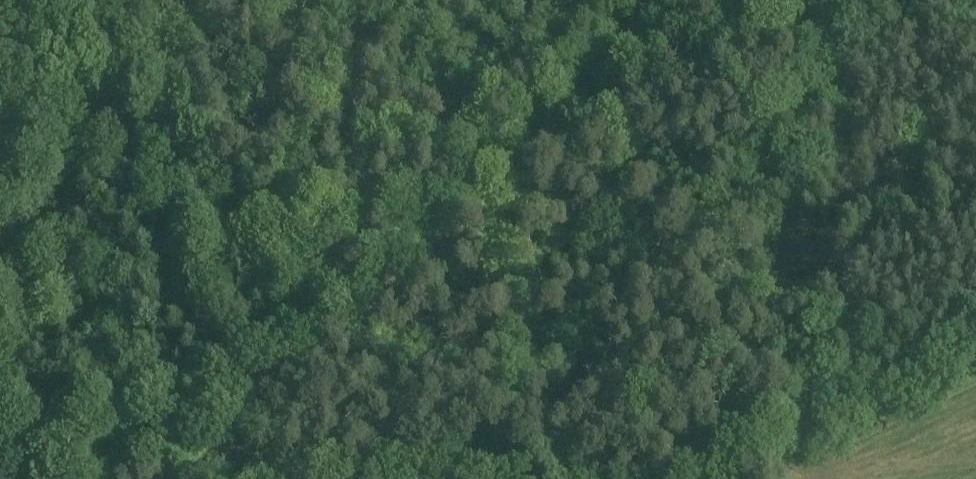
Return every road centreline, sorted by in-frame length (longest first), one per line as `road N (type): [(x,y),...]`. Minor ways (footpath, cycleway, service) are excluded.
road 1 (tertiary): [(208,478),(634,51),(646,0)]
road 2 (track): [(615,478),(221,465)]

